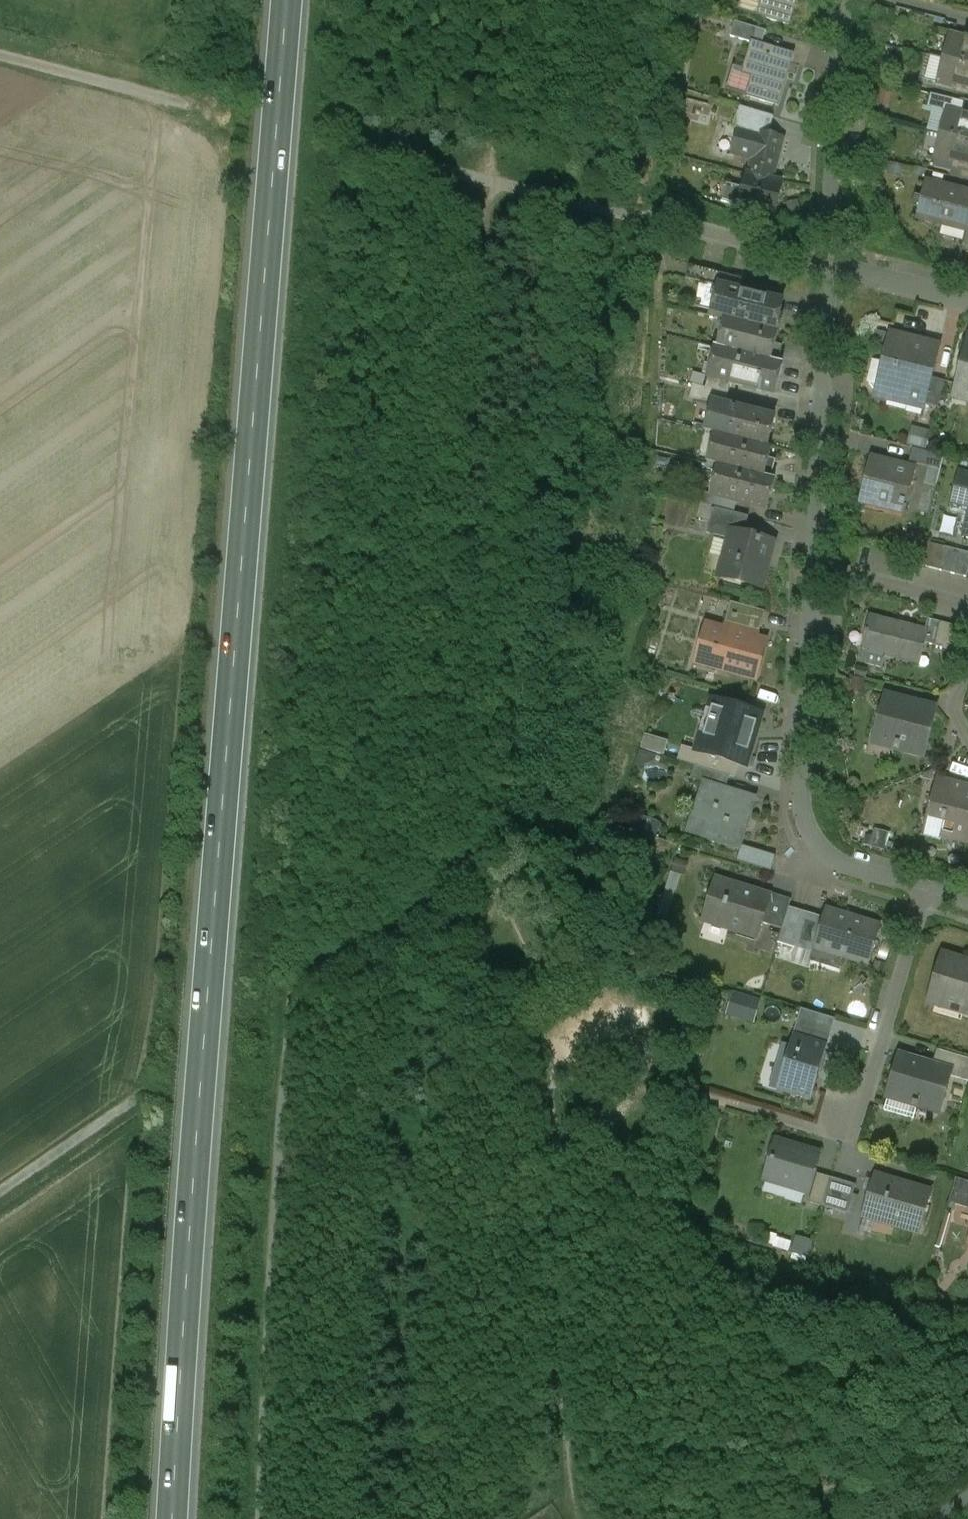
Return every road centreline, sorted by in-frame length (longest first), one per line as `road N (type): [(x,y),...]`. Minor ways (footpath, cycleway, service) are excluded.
road 1 (primary): [(293,0),(194,1180),(174,1518)]
road 2 (track): [(265,1518),(299,995),(477,860)]
road 3 (residential): [(824,263),(357,140)]
road 4 (residential): [(921,891),(863,1100),(841,1121),(817,1130),(690,1093)]
road 5 (residential): [(921,891),(837,858),(812,834),(799,791),(809,568)]
road 6 (residential): [(809,568),(824,263)]
road 7 (residential): [(824,263),(838,0)]
road 8 (unclassified): [(145,1093),(0,1193)]
road 9 (unclassified): [(0,51),(165,93)]
road 10 (residential): [(967,605),(809,568)]
road 11 (residential): [(967,298),(824,263)]

